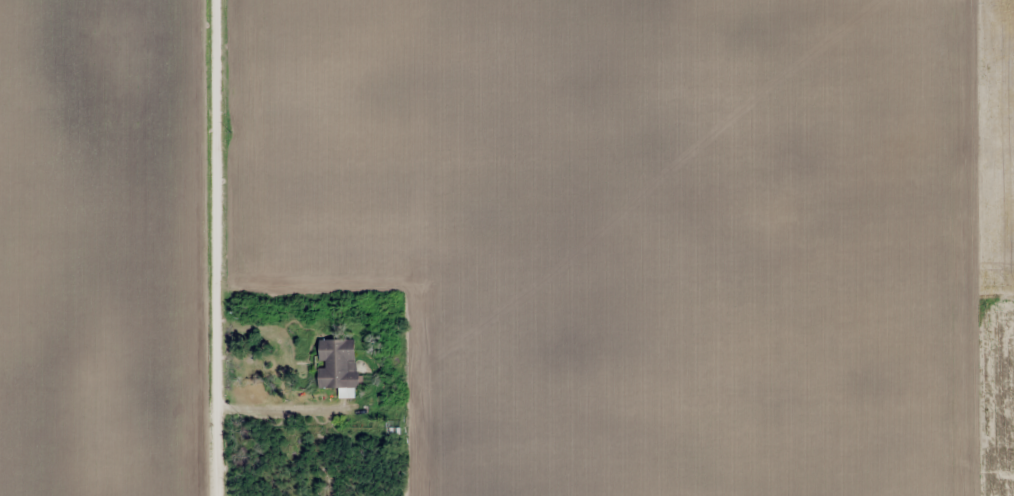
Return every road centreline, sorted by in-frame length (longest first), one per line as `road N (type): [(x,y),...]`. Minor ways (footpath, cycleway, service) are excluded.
road 1 (residential): [(196,495),(203,0)]

